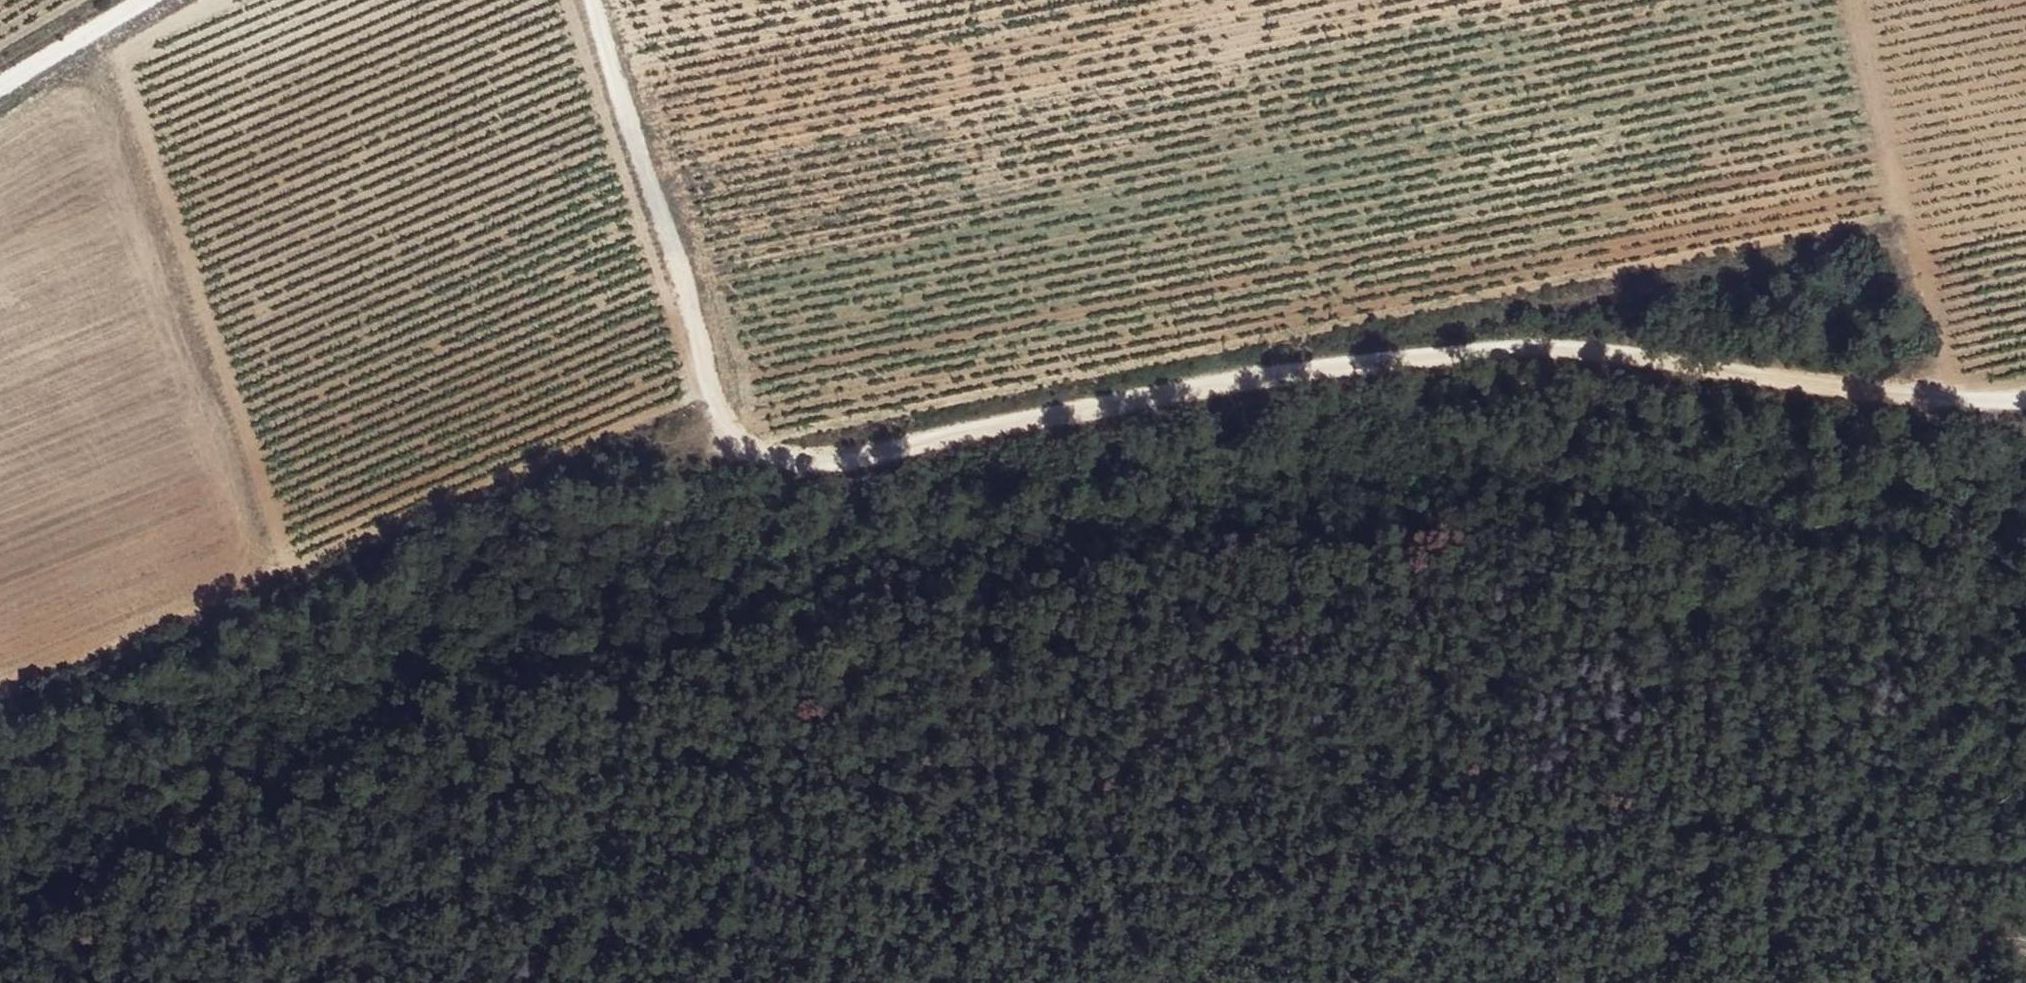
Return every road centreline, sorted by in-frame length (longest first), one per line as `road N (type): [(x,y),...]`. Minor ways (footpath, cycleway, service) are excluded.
road 1 (track): [(605,0),(703,309),(711,441),(798,470),(1440,348),(2025,400)]
road 2 (track): [(0,99),(164,0)]

